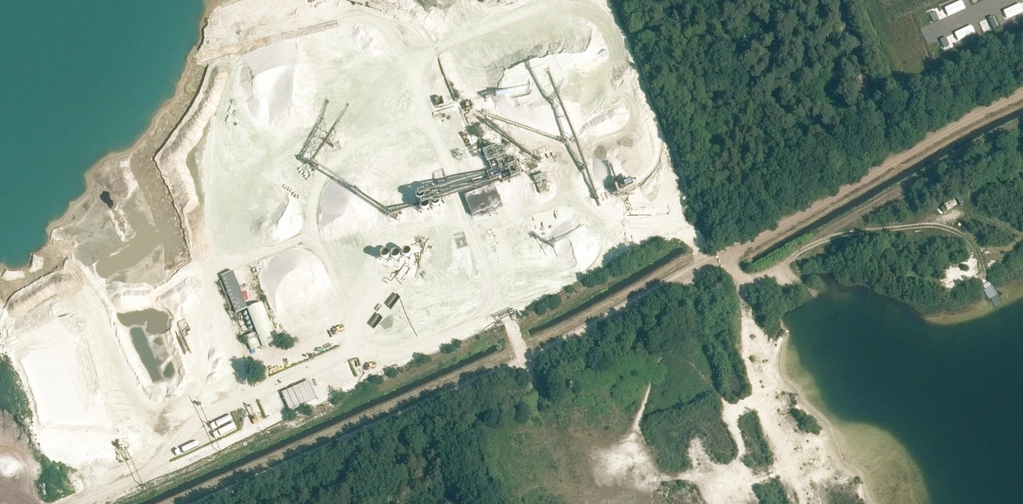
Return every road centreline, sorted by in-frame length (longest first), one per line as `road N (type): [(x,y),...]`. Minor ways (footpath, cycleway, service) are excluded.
road 1 (track): [(451,397),(566,345),(879,168)]
road 2 (track): [(209,503),(451,397)]
road 3 (track): [(879,168),(1022,93)]

